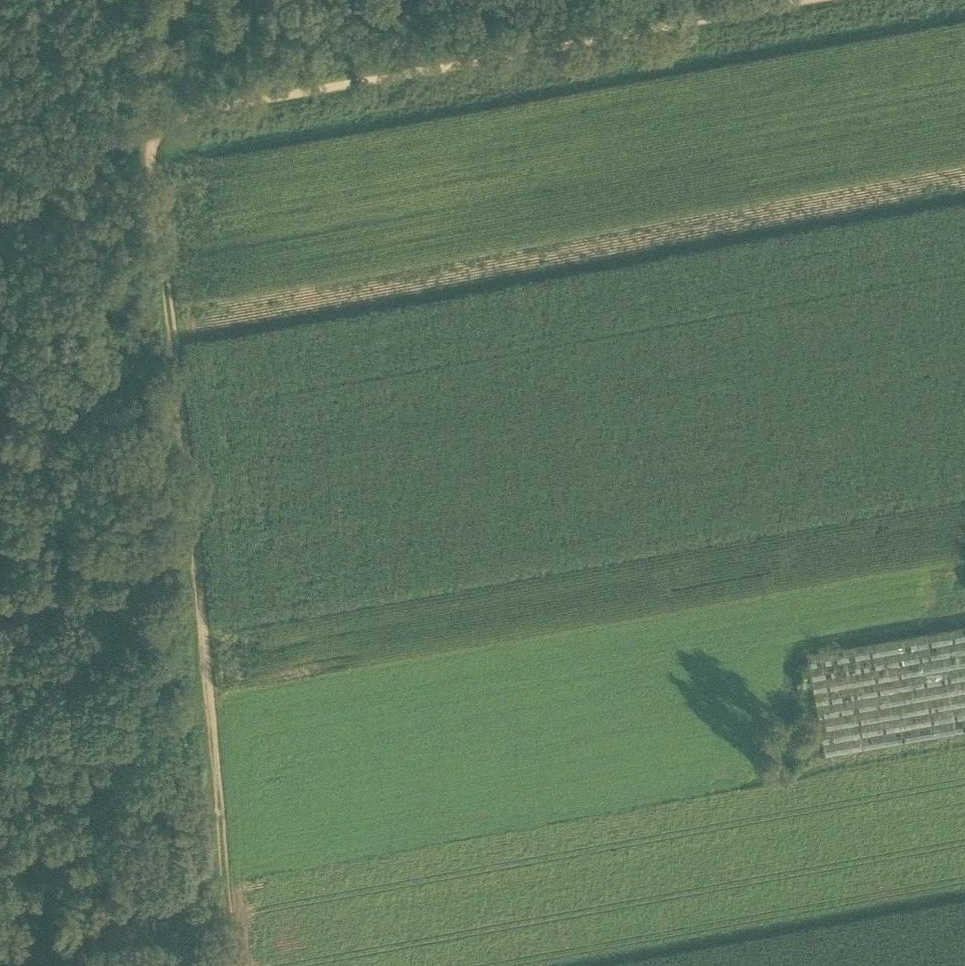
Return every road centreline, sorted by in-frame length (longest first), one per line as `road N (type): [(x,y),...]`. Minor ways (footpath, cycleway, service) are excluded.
road 1 (track): [(806,0),(145,117),(230,965)]

